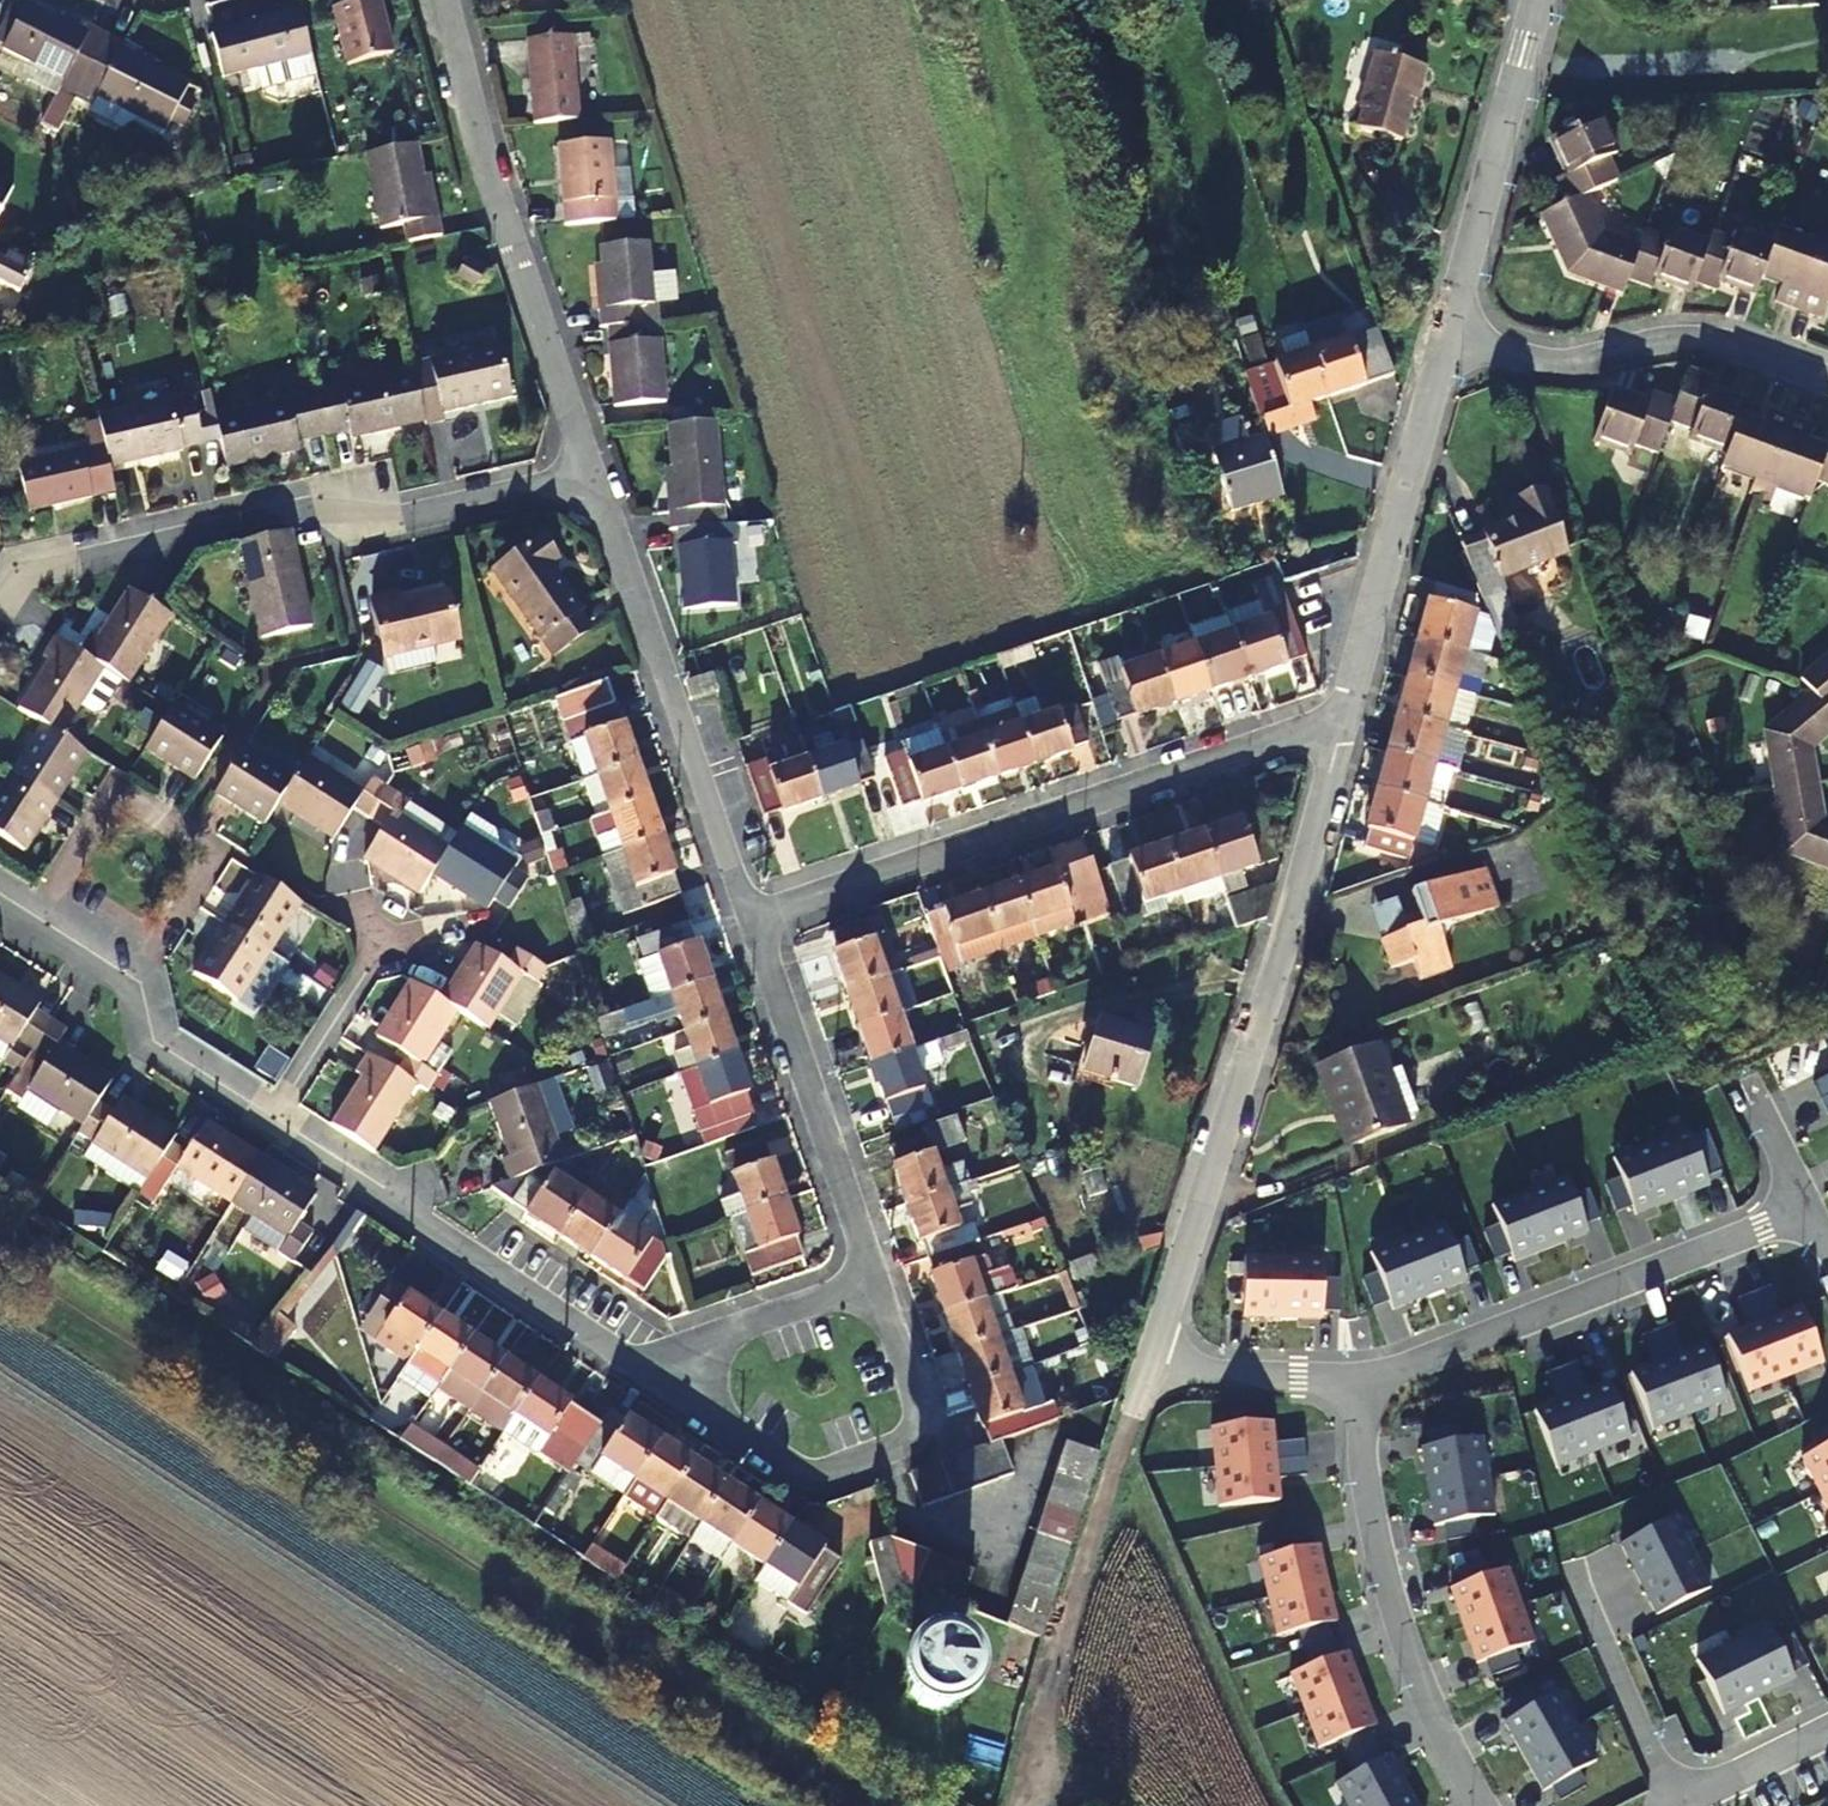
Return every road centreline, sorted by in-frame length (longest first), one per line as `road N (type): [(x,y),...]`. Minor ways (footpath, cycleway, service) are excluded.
road 1 (residential): [(1339,718),(1267,982),(1143,1375)]
road 2 (residential): [(600,478),(372,529),(311,501),(18,567),(0,597)]
road 3 (residential): [(1339,718),(750,918)]
road 4 (residential): [(624,1359),(812,1479),(915,1443),(925,1411),(875,1273)]
road 5 (residential): [(444,0),(494,179),(600,478)]
road 6 (residential): [(1811,1210),(1367,1381)]
road 7 (residential): [(600,478),(750,918)]
road 8 (residential): [(1367,1381),(1360,1441),(1380,1553),(1438,1714),(1483,1805)]
road 9 (residential): [(136,983),(217,840),(117,782),(33,914)]
road 10 (residential): [(624,1359),(434,1239),(277,1121)]
road 11 (residential): [(1443,339),(1563,367),(1710,332),(1827,376)]
road 12 (residential): [(1443,339),(1339,718)]
road 13 (residential): [(750,918),(875,1273)]
road 14 (residential): [(1538,0),(1443,339)]
road 15 (residential): [(1143,1375),(1057,1647)]
road 16 (residential): [(875,1273),(624,1359)]
road 17 (residential): [(1367,1381),(1143,1375)]
road 18 (residential): [(277,1121),(381,944)]
road 19 (residential): [(277,1121),(153,1033),(136,983)]
road 20 (residential): [(1827,1727),(1672,1805)]
road 21 (residential): [(1811,1210),(1756,1084)]
road 22 (residential): [(136,983),(33,914)]

